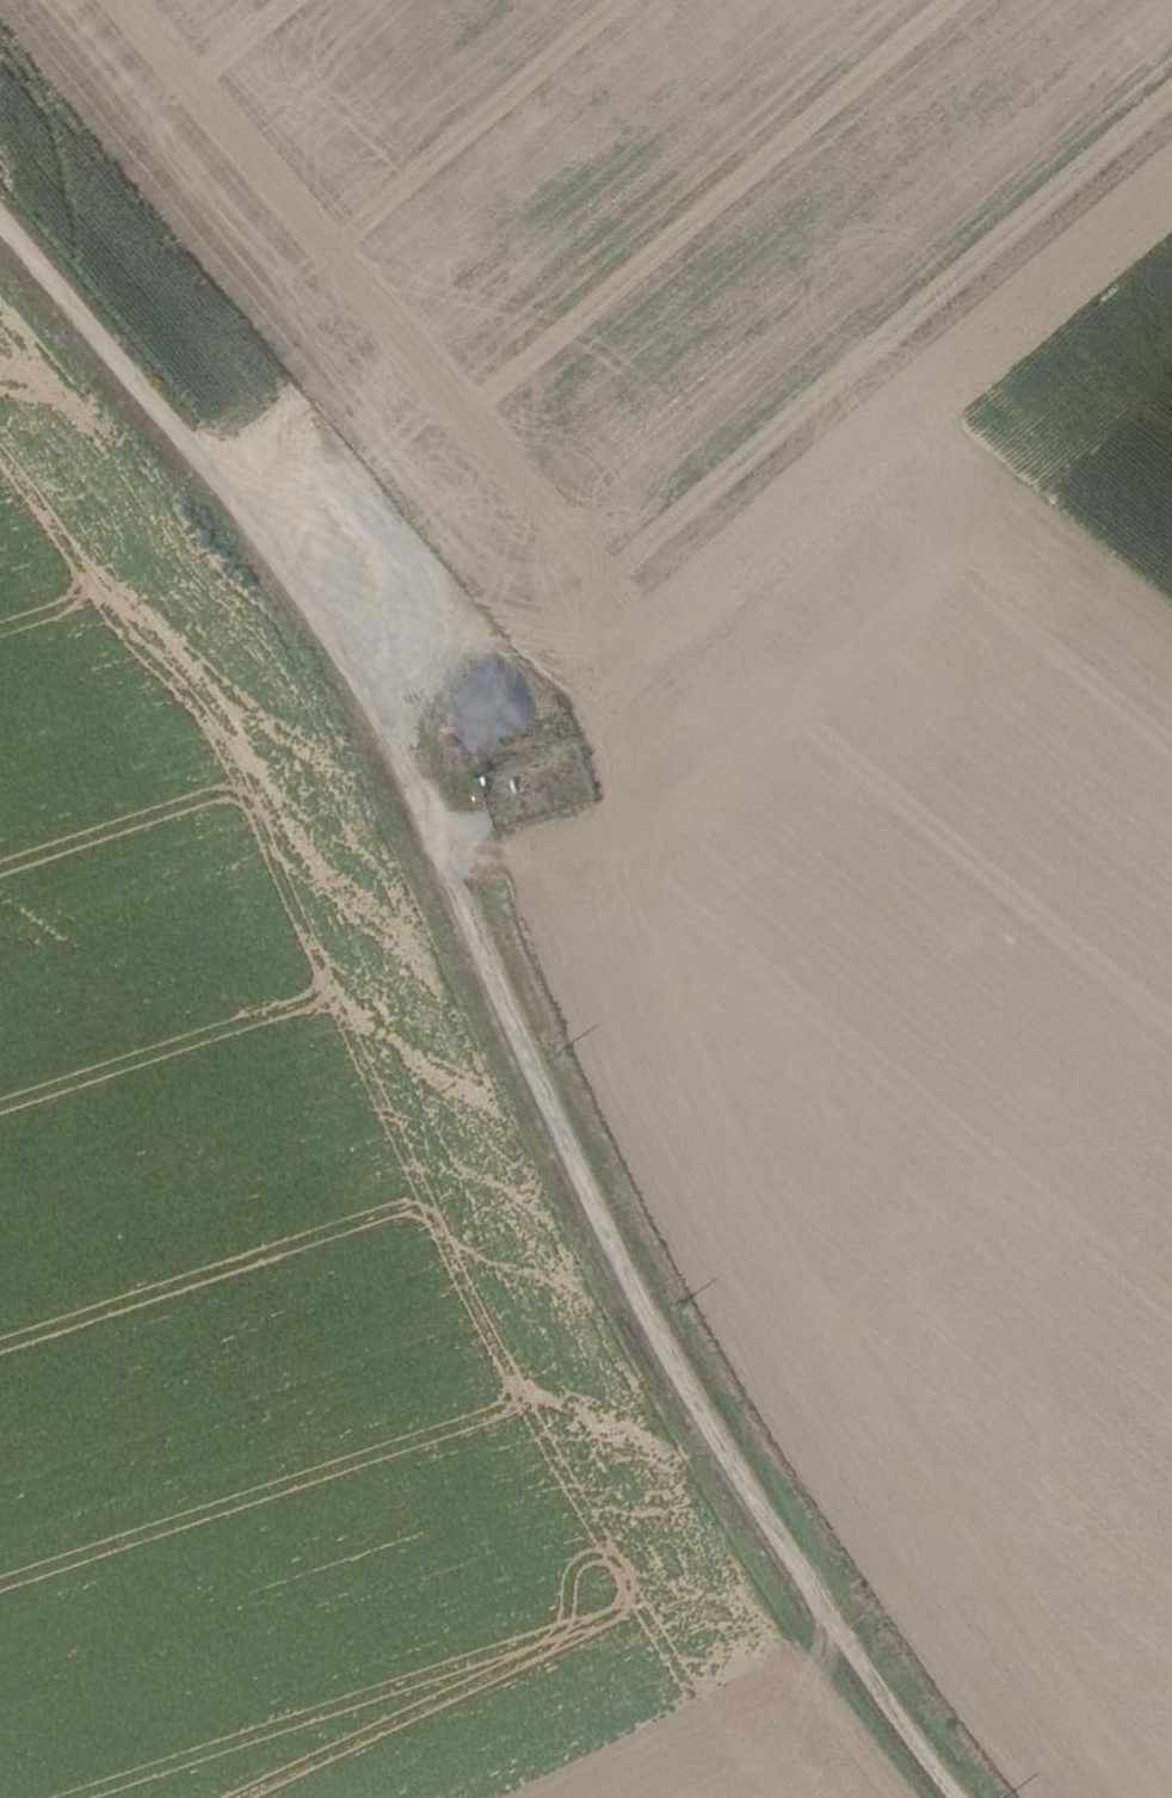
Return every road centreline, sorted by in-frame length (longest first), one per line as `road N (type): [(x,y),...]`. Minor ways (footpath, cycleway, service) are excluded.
road 1 (track): [(0,227),(309,605),(442,818),(546,1111),(664,1348),(789,1554),(962,1797)]

